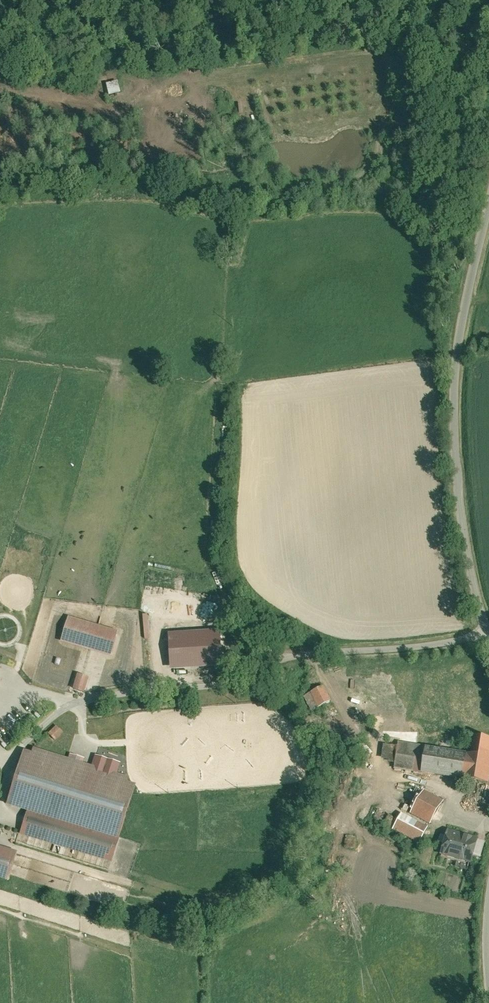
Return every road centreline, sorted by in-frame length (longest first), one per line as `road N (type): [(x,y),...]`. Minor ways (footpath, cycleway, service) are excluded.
road 1 (track): [(487,636),(301,654),(221,597),(208,564),(219,397),(212,374)]
road 2 (residential): [(488,176),(456,351),(454,424),(470,577),(487,636)]

